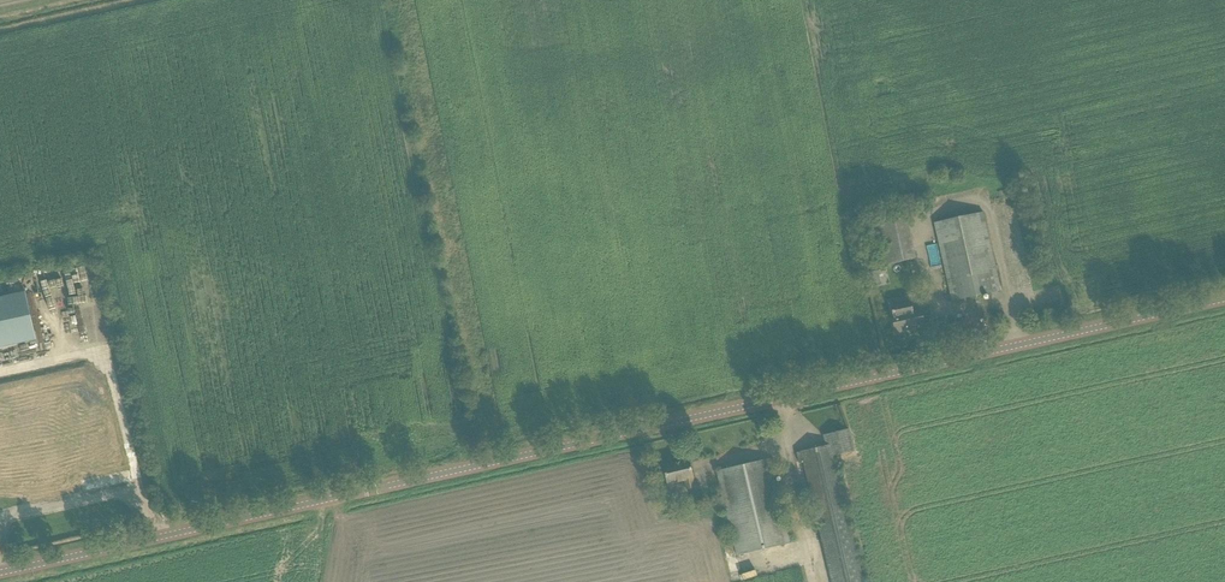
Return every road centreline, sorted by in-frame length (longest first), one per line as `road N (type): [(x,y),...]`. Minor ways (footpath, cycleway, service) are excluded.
road 1 (unclassified): [(0,570),(1224,298)]

